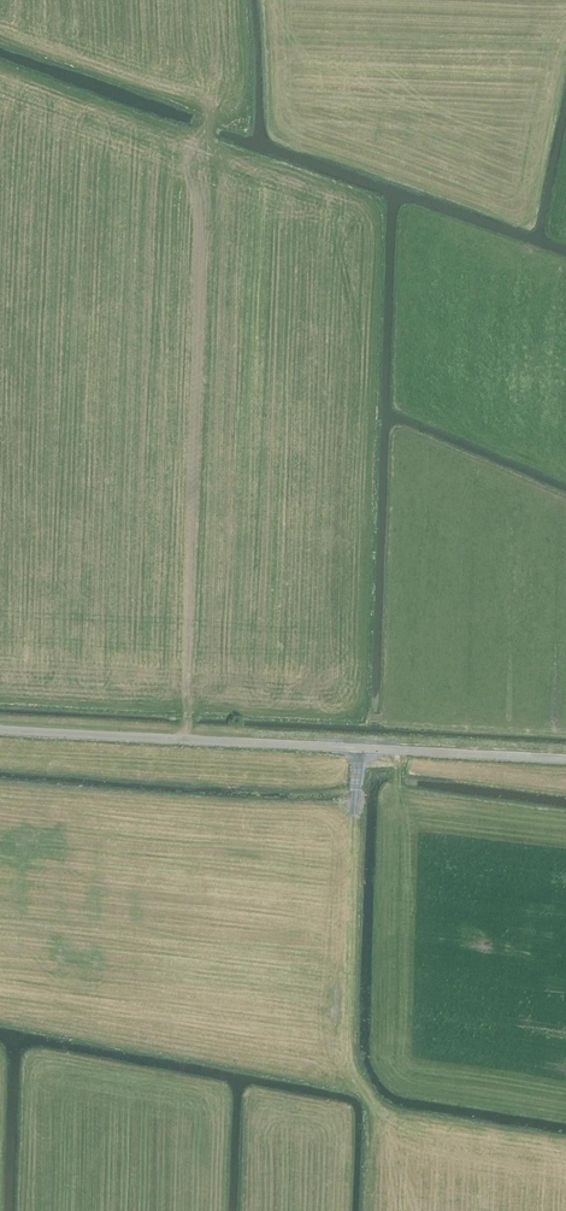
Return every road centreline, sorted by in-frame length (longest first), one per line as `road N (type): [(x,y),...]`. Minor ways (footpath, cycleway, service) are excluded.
road 1 (unclassified): [(0,729),(565,759)]

